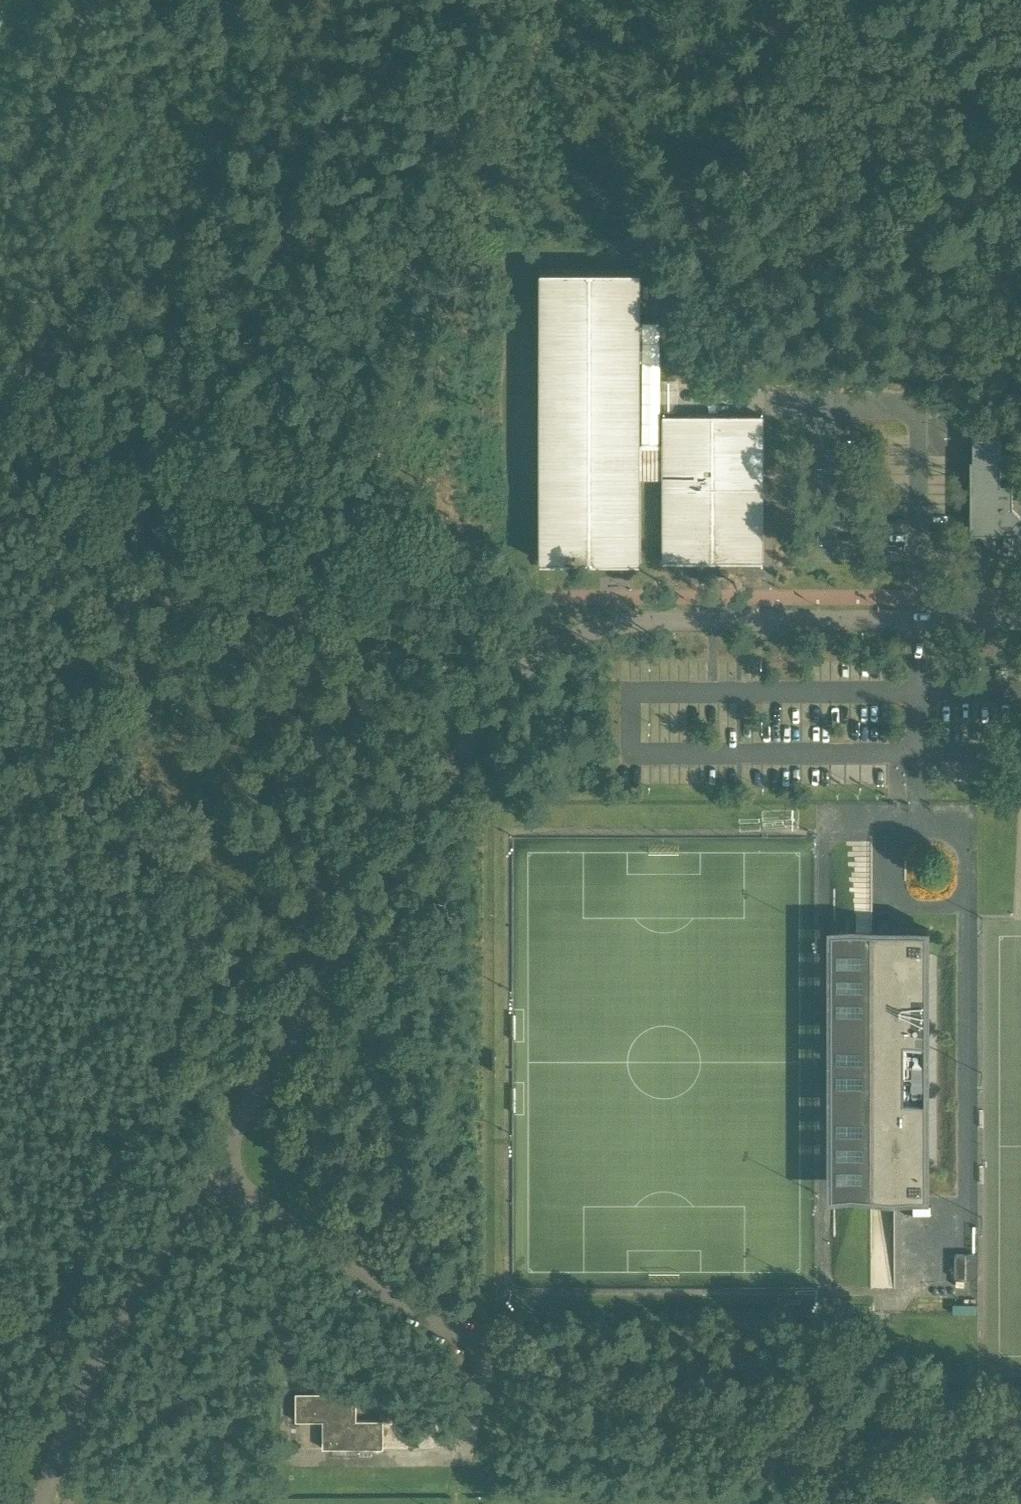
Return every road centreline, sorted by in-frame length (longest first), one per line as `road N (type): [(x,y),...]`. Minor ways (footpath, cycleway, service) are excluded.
road 1 (unclassified): [(1020,619),(645,621),(566,640),(536,657),(459,757),(212,1164)]
road 2 (unclassified): [(953,1503),(453,1331),(361,1279),(212,1164)]
road 3 (unclassified): [(212,1164),(111,1326),(42,1503)]

